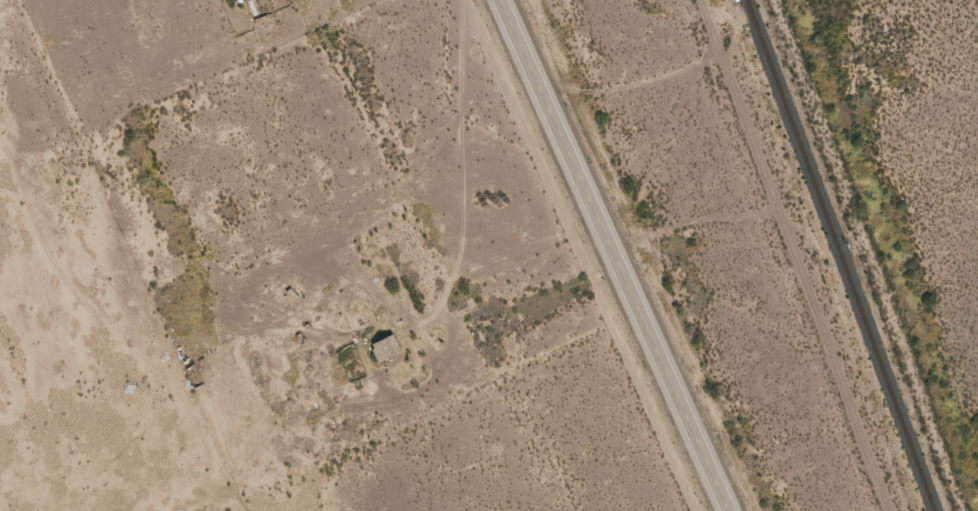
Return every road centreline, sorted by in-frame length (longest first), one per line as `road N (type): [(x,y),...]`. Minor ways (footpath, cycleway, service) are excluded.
road 1 (trunk): [(732,510),(503,0)]
road 2 (residential): [(603,221),(324,319)]

